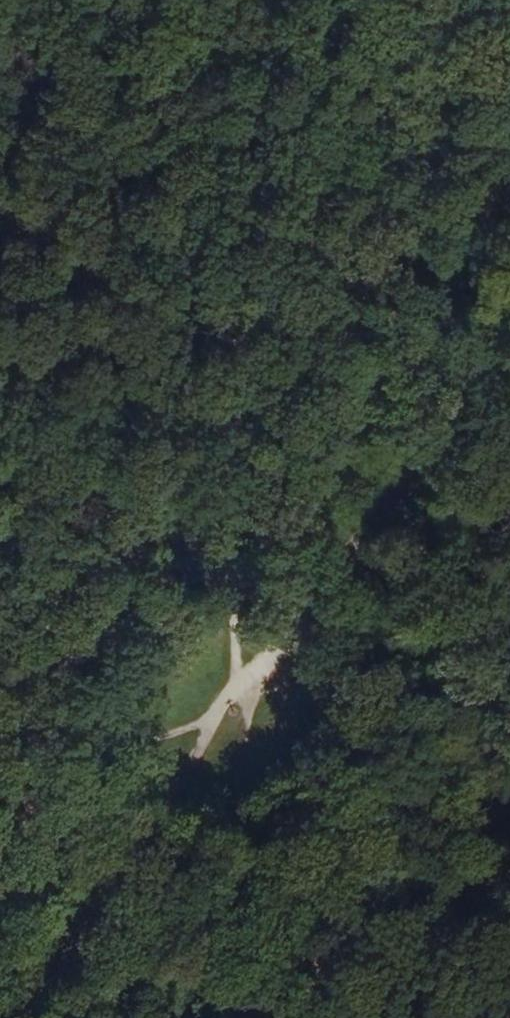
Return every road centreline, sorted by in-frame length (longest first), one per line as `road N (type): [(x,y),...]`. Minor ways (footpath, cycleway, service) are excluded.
road 1 (track): [(242,0),(226,1017)]
road 2 (track): [(509,328),(235,693)]
road 3 (track): [(18,1017),(235,693)]
road 4 (track): [(235,693),(509,615)]
road 5 (track): [(235,693),(0,774)]

